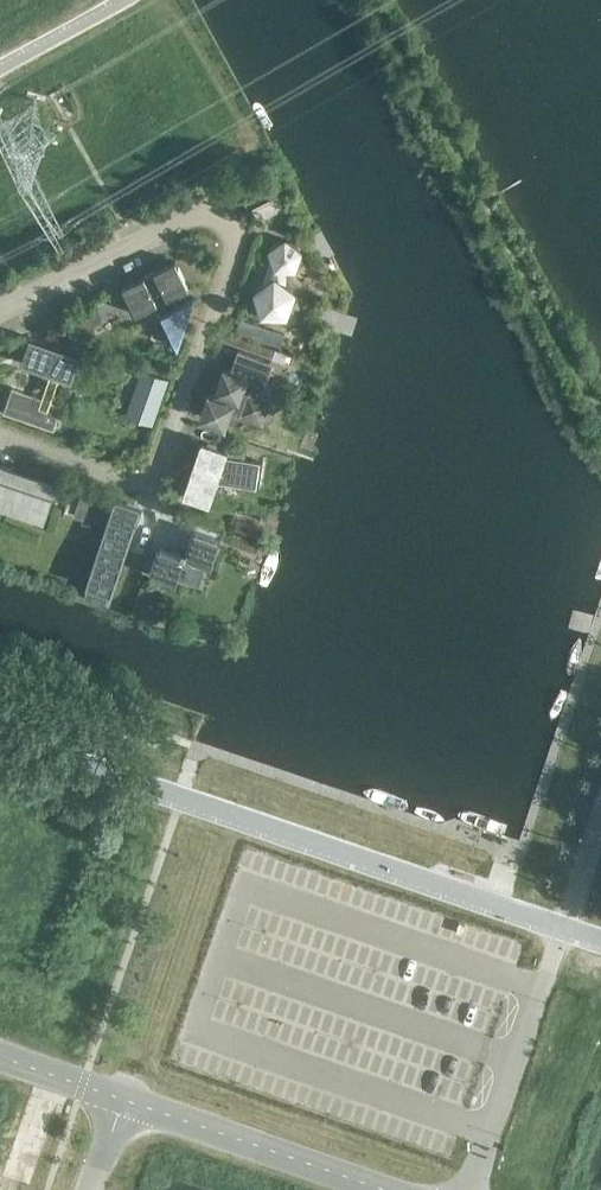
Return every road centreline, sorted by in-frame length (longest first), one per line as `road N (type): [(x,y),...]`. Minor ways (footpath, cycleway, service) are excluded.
road 1 (residential): [(202,208),(238,231),(158,465),(116,482),(0,436)]
road 2 (tertiary): [(390,1189),(121,1097)]
road 3 (unclassified): [(565,924),(472,1189)]
road 4 (residential): [(0,311),(202,208)]
road 5 (tertiary): [(121,1097),(0,1056)]

